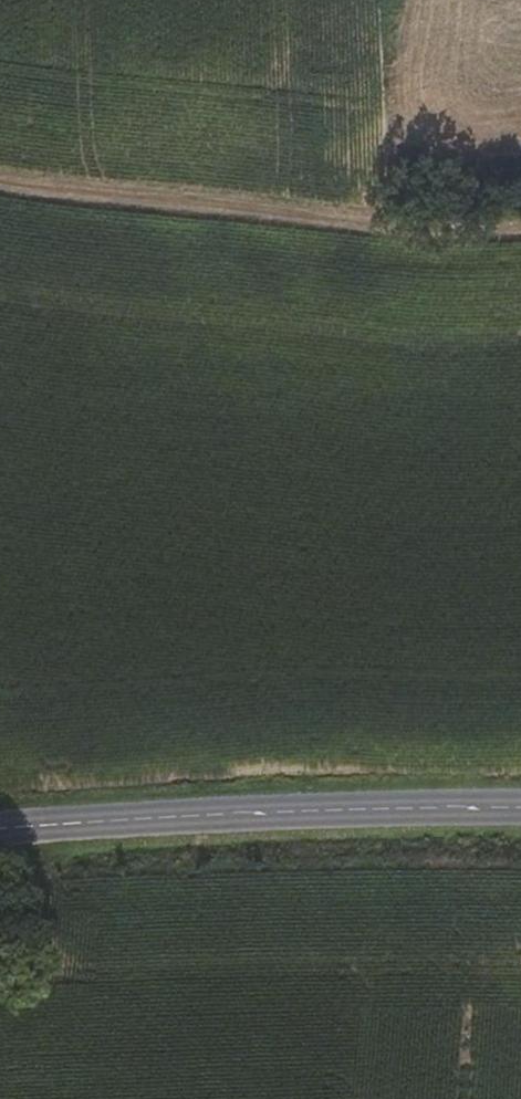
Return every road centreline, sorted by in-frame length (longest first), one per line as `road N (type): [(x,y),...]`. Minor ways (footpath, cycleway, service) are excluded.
road 1 (track): [(0,199),(183,221),(520,234)]
road 2 (tertiary): [(520,809),(0,830)]

